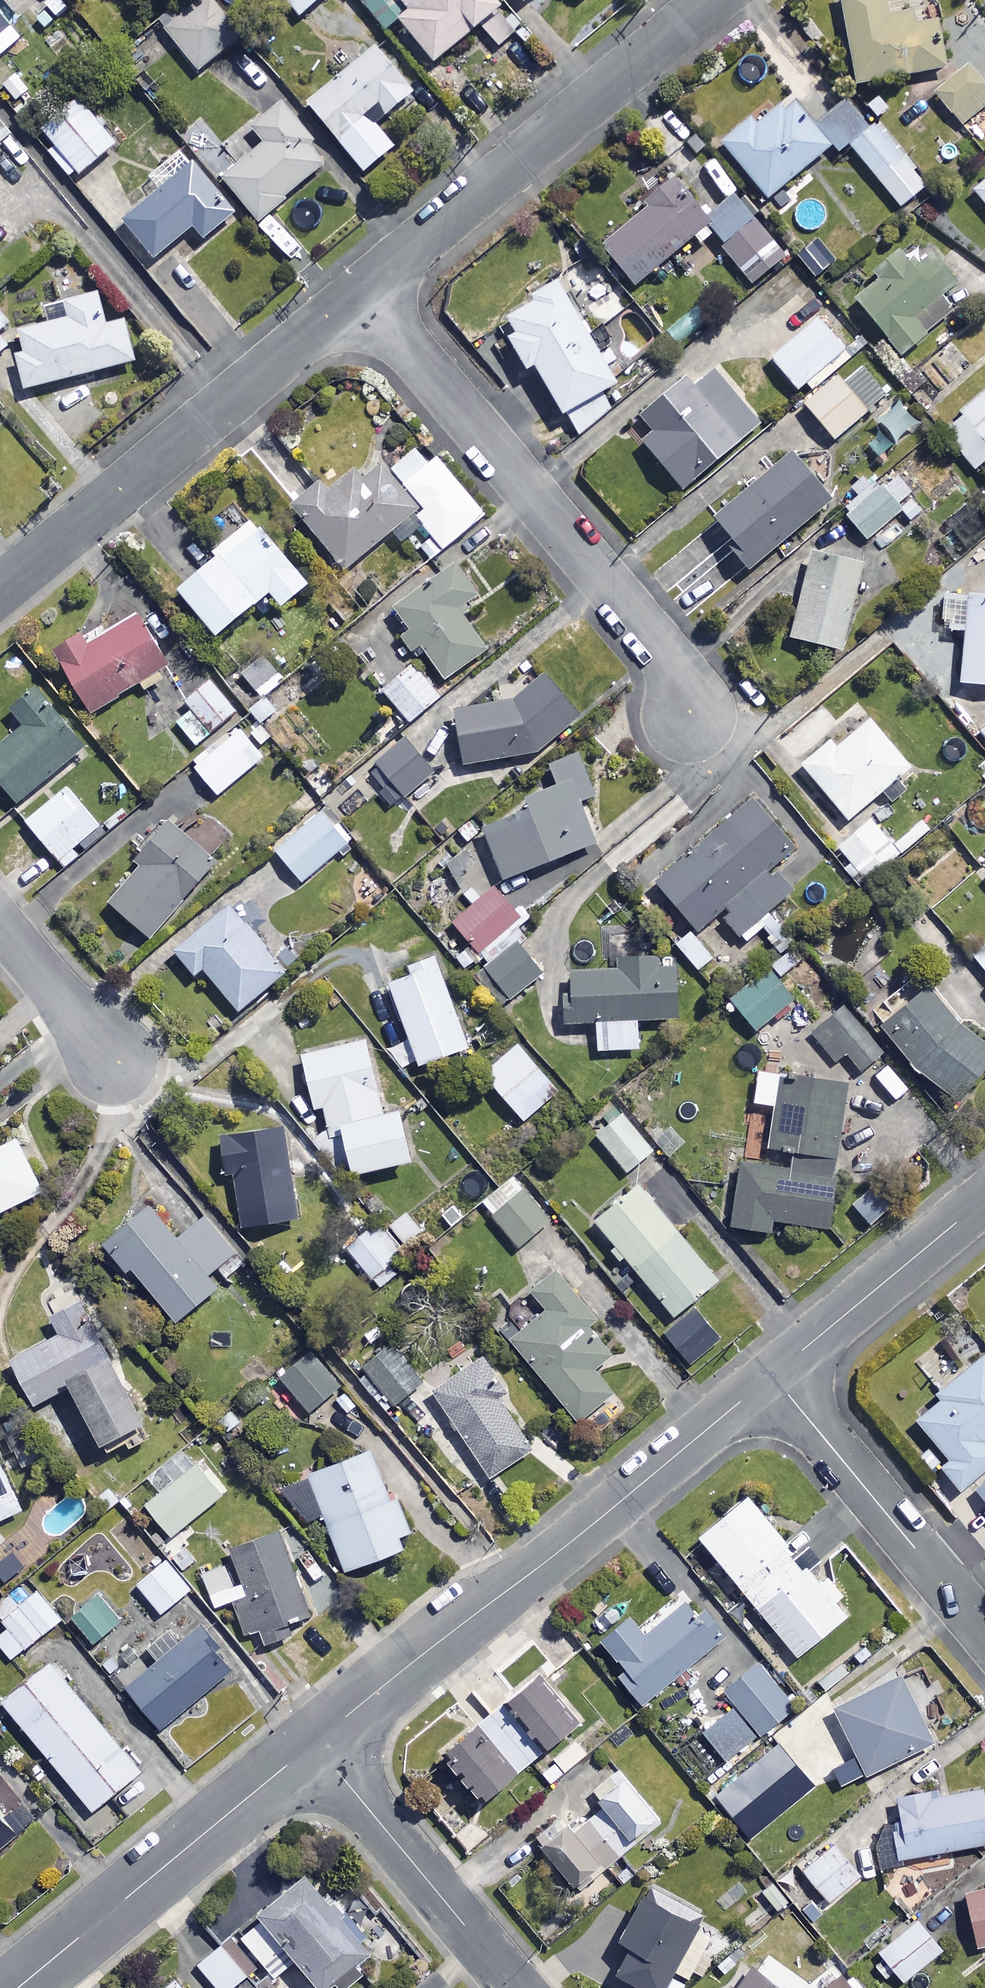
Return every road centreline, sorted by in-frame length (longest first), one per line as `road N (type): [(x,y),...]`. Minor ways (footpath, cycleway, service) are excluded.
road 1 (residential): [(314,1742),(772,1376)]
road 2 (residential): [(688,721),(683,685),(663,646),(357,292)]
road 3 (residential): [(0,589),(357,292)]
road 4 (residential): [(357,292),(709,0)]
road 5 (residential): [(17,1987),(314,1742)]
road 6 (residential): [(772,1376),(984,1633)]
road 7 (residential): [(314,1742),(518,1987)]
road 8 (residential): [(772,1376),(984,1199)]
road 9 (residential): [(126,1072),(0,922)]

